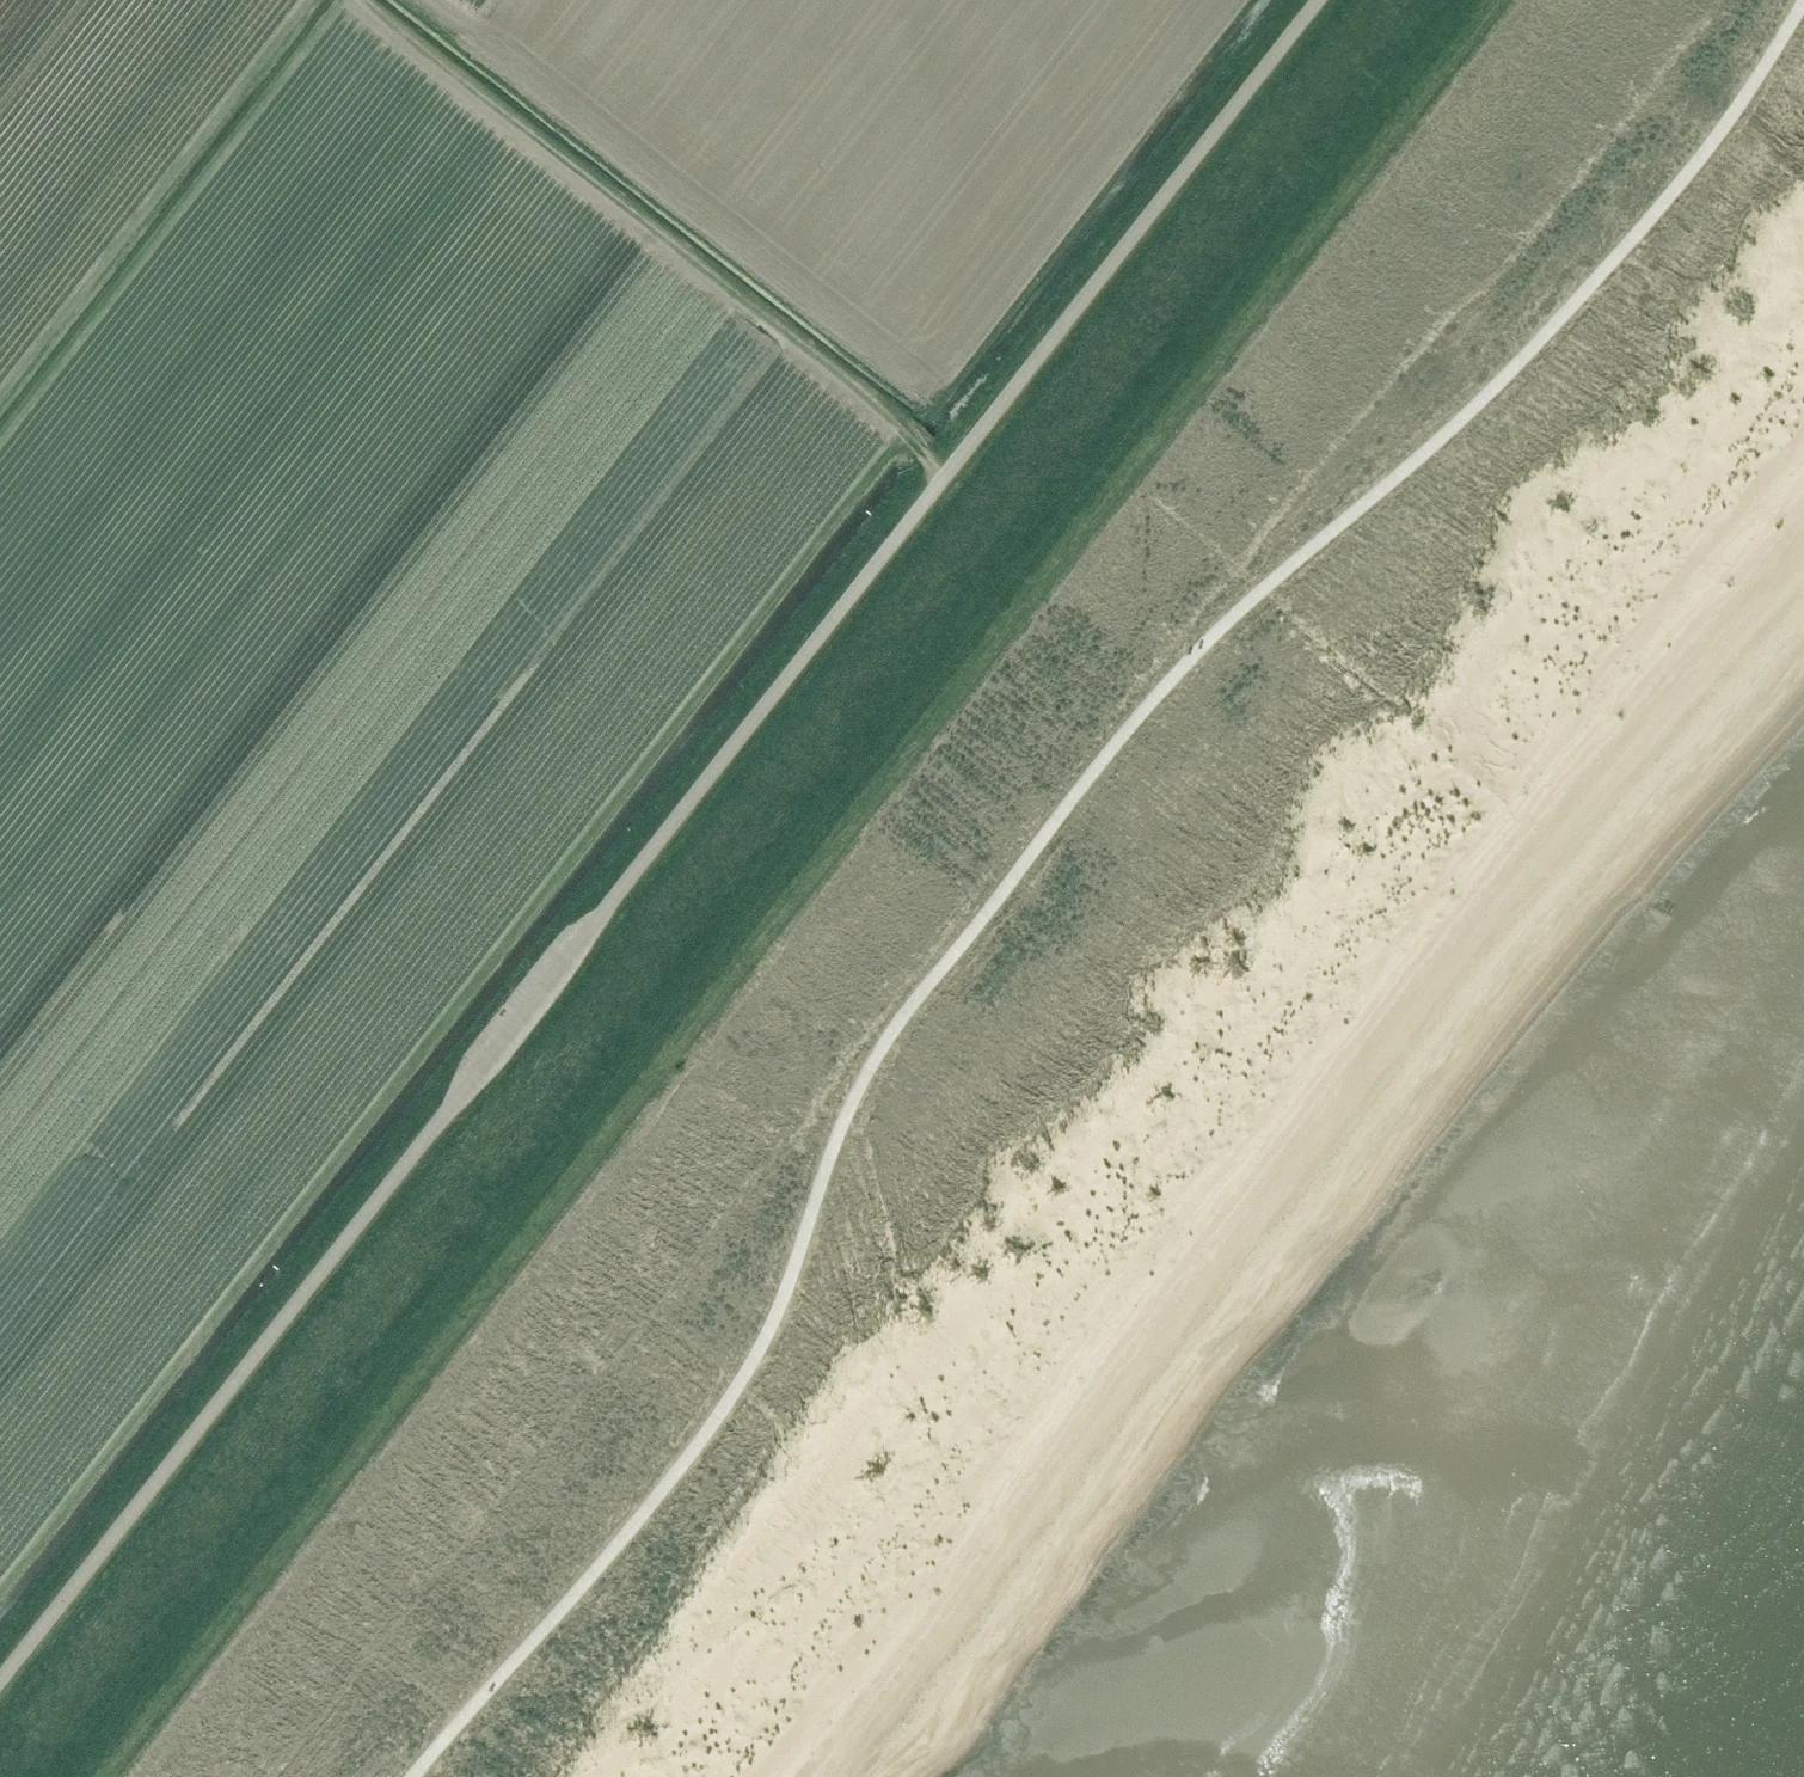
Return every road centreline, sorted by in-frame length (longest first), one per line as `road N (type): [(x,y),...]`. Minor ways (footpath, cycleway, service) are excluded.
road 1 (unclassified): [(0,1683),(1324,0)]

